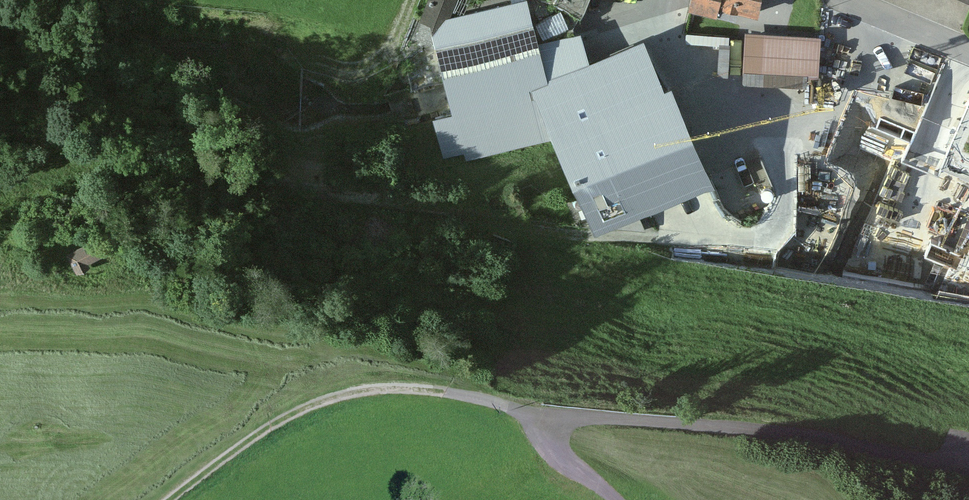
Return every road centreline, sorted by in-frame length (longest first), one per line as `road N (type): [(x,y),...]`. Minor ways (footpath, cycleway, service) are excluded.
road 1 (track): [(0,199),(231,175),(562,235)]
road 2 (track): [(567,416),(455,393),(373,389),(299,411),(173,499)]
road 3 (residential): [(968,458),(943,465),(749,430),(567,416)]
road 4 (track): [(408,0),(396,39),(354,65),(332,66),(255,30),(192,17)]
road 5 (residential): [(968,48),(855,0)]

